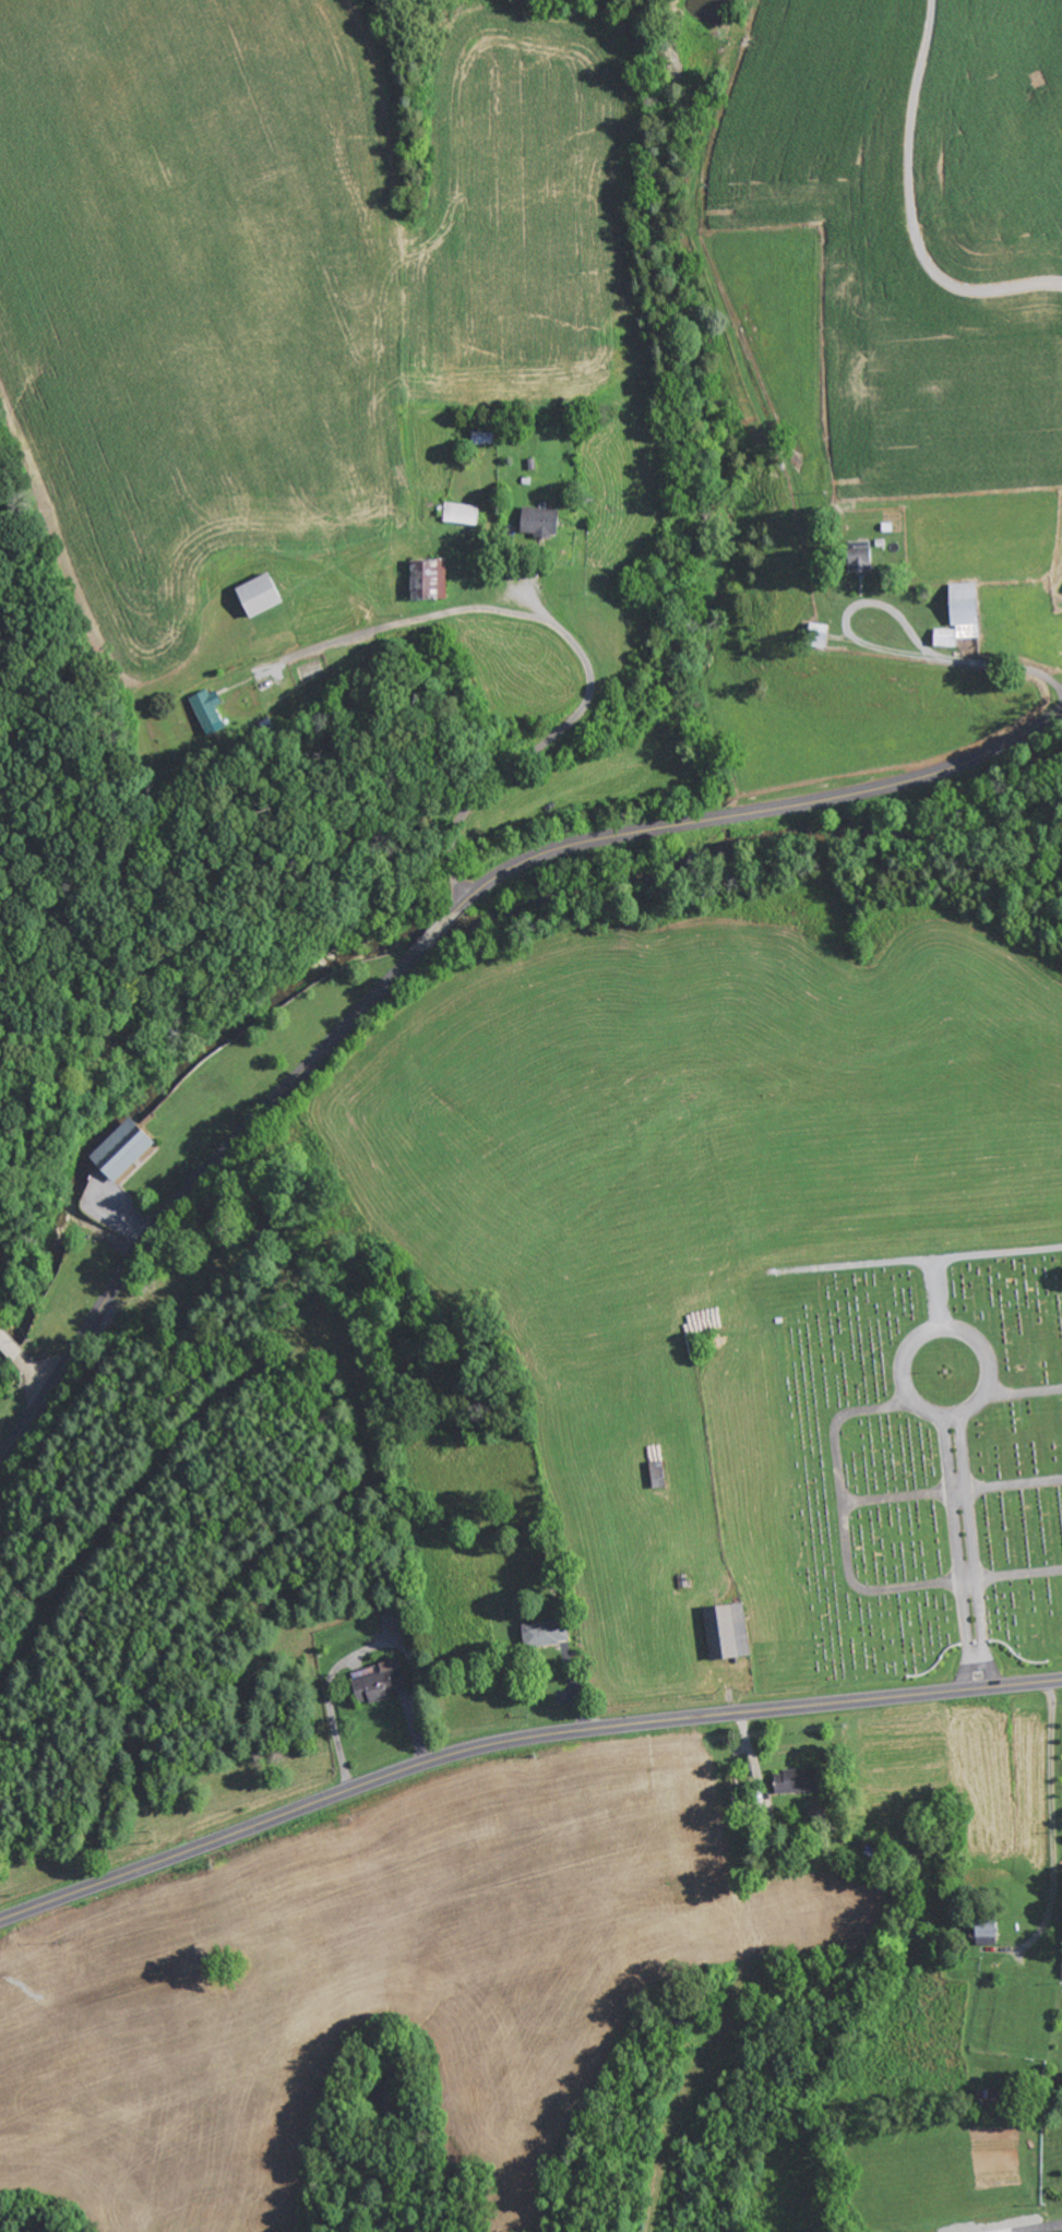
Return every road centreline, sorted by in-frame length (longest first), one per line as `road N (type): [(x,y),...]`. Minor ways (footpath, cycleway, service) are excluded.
road 1 (tertiary): [(0,1457),(189,1189),(486,886),(568,847),(954,766),(1061,710)]
road 2 (secondary): [(1061,1680),(605,1728),(468,1751),(0,1921)]
road 3 (residential): [(1061,1573),(862,1589),(847,1557),(835,1430),(915,1401),(954,1419),(997,1393),(1061,1388)]
road 4 (residential): [(990,1686),(954,1419)]
road 5 (residential): [(846,1506),(1061,1483)]
road 6 (residential): [(997,1393),(988,1347),(950,1325),(917,1334),(898,1365),(915,1401)]

